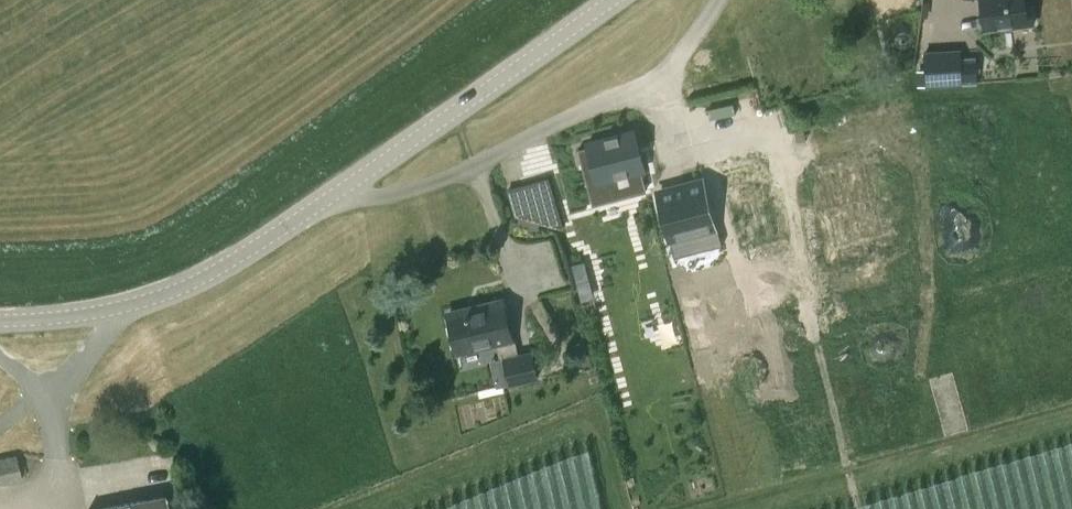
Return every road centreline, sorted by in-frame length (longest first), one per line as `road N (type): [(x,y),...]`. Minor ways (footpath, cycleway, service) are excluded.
road 1 (tertiary): [(0,321),(120,308),(210,274),(616,0)]
road 2 (track): [(755,140),(778,151),(802,297),(856,508)]

